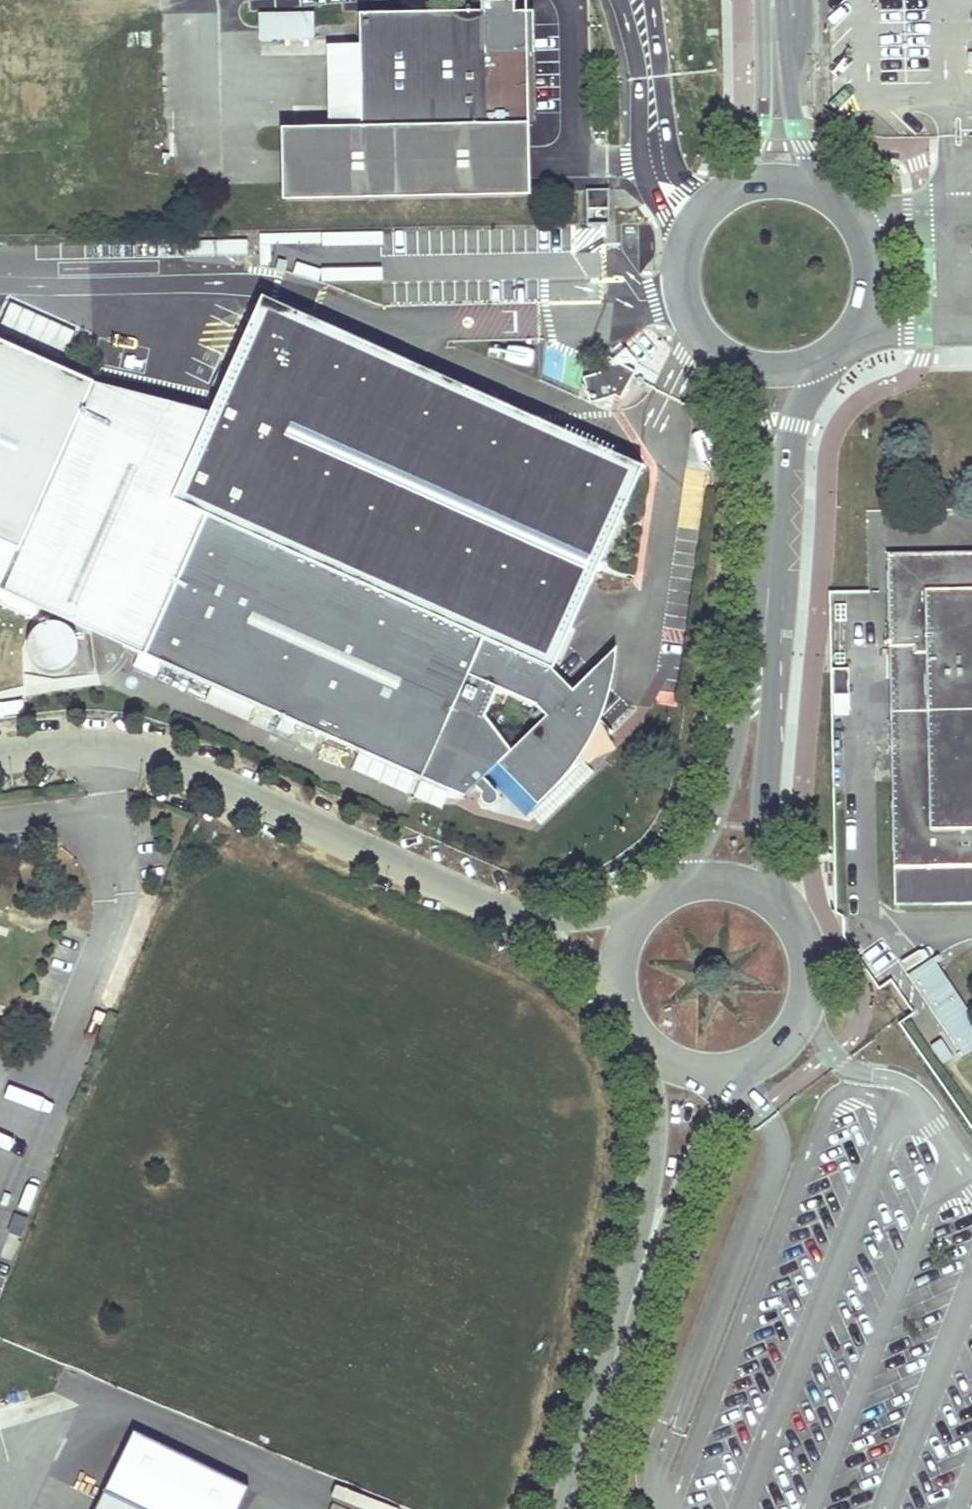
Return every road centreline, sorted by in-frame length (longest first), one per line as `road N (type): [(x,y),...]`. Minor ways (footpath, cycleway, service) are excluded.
road 1 (unclassified): [(0,757),(80,749),(147,756),(445,886)]
road 2 (unclassified): [(637,1029),(656,1131),(649,1223),(625,1329)]
road 3 (unclassified): [(772,904),(762,841),(766,603)]
road 4 (unclassified): [(766,603),(726,791),(690,886)]
road 5 (unclassified): [(625,1329),(728,1067)]
road 6 (unclassified): [(656,903),(561,922),(445,886)]
road 7 (unclassified): [(445,886),(575,954),(625,1005)]
road 8 (unclassified): [(728,1067),(775,1045),(803,1001),(802,948),(772,904)]
road 9 (unclassified): [(824,192),(796,127),(778,0)]
road 10 (unclassified): [(767,0),(762,110),(754,147),(728,190)]
road 11 (unclassified): [(820,355),(853,325),(870,274),(855,221),(824,192)]
road 12 (unclassified): [(625,1329),(565,1508)]
road 13 (unclassified): [(728,190),(703,211),(683,254),(688,308),(712,342)]
road 14 (unclassified): [(712,342),(761,439),(772,499)]
road 15 (unclassified): [(772,499),(789,423),(820,355)]

